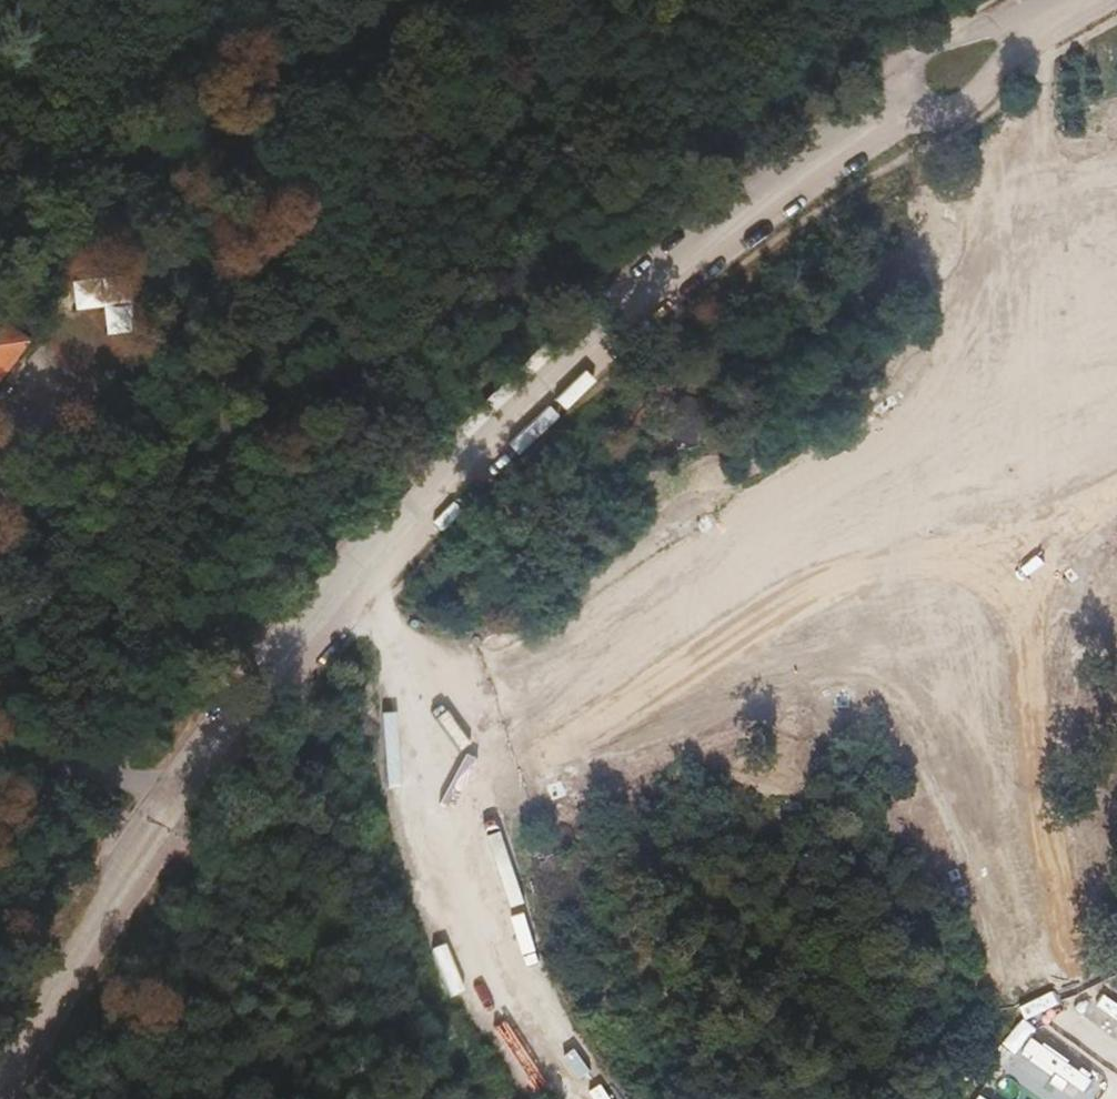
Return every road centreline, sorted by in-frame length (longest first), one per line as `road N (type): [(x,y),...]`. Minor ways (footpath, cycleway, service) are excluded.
road 1 (track): [(1040,21),(1039,89),(937,535),(1075,1053),(1057,1098)]
road 2 (unclassified): [(157,833),(344,592),(571,358),(789,175),(904,101)]
road 3 (track): [(250,73),(225,252),(229,434),(174,570),(158,639),(160,672),(114,794),(139,862)]
road 4 (track): [(1116,448),(712,645),(449,761)]
road 5 (track): [(575,1098),(524,1011),(449,761)]
road 6 (track): [(449,761),(430,701),(344,592)]
road 7 (unclassified): [(1022,32),(913,54),(897,81),(904,101)]
road 8 (unclassified): [(904,101),(942,104),(961,96),(986,80),(1022,32)]

